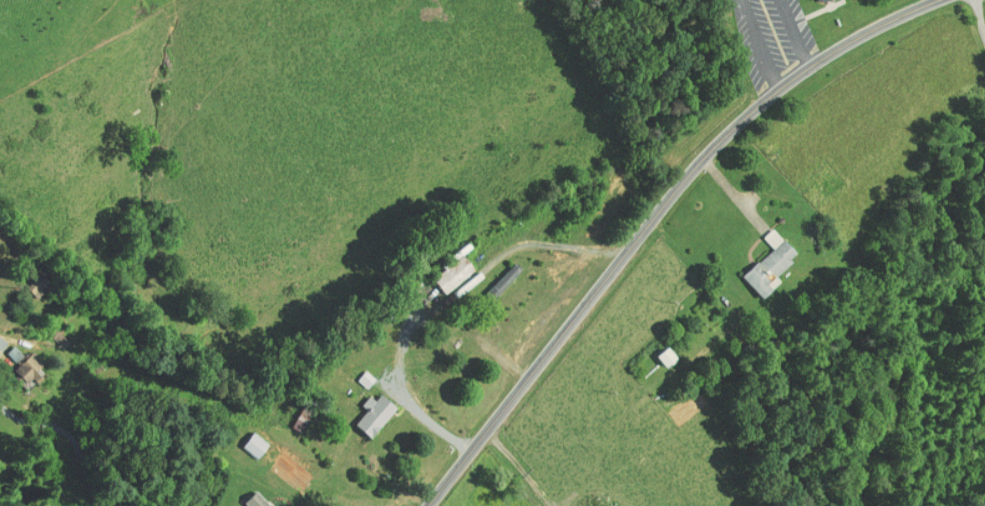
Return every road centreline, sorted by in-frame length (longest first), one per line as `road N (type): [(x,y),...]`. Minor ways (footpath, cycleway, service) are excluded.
road 1 (residential): [(427,505),(719,138),(829,53),(938,0)]

